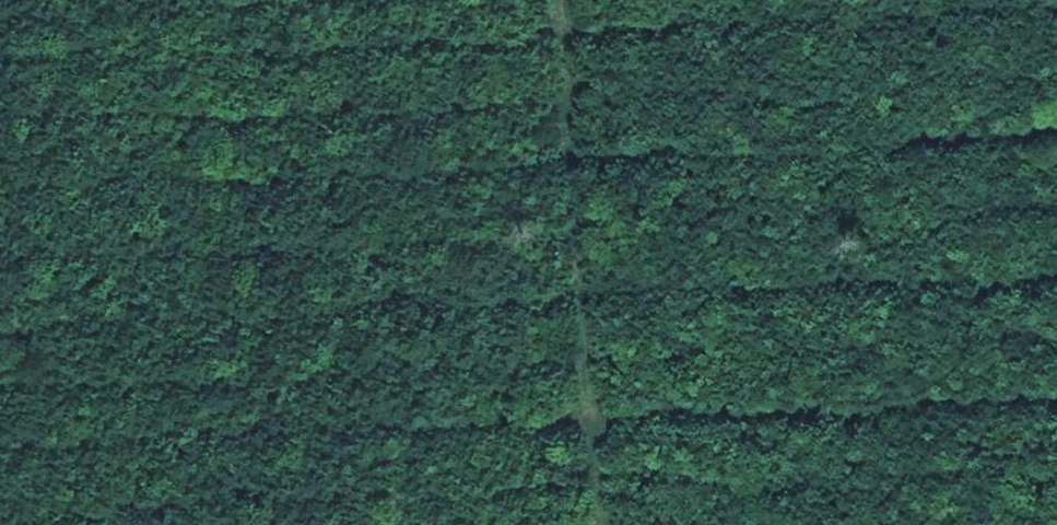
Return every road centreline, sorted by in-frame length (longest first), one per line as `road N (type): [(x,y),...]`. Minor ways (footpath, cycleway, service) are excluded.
road 1 (track): [(592,524),(550,0)]

